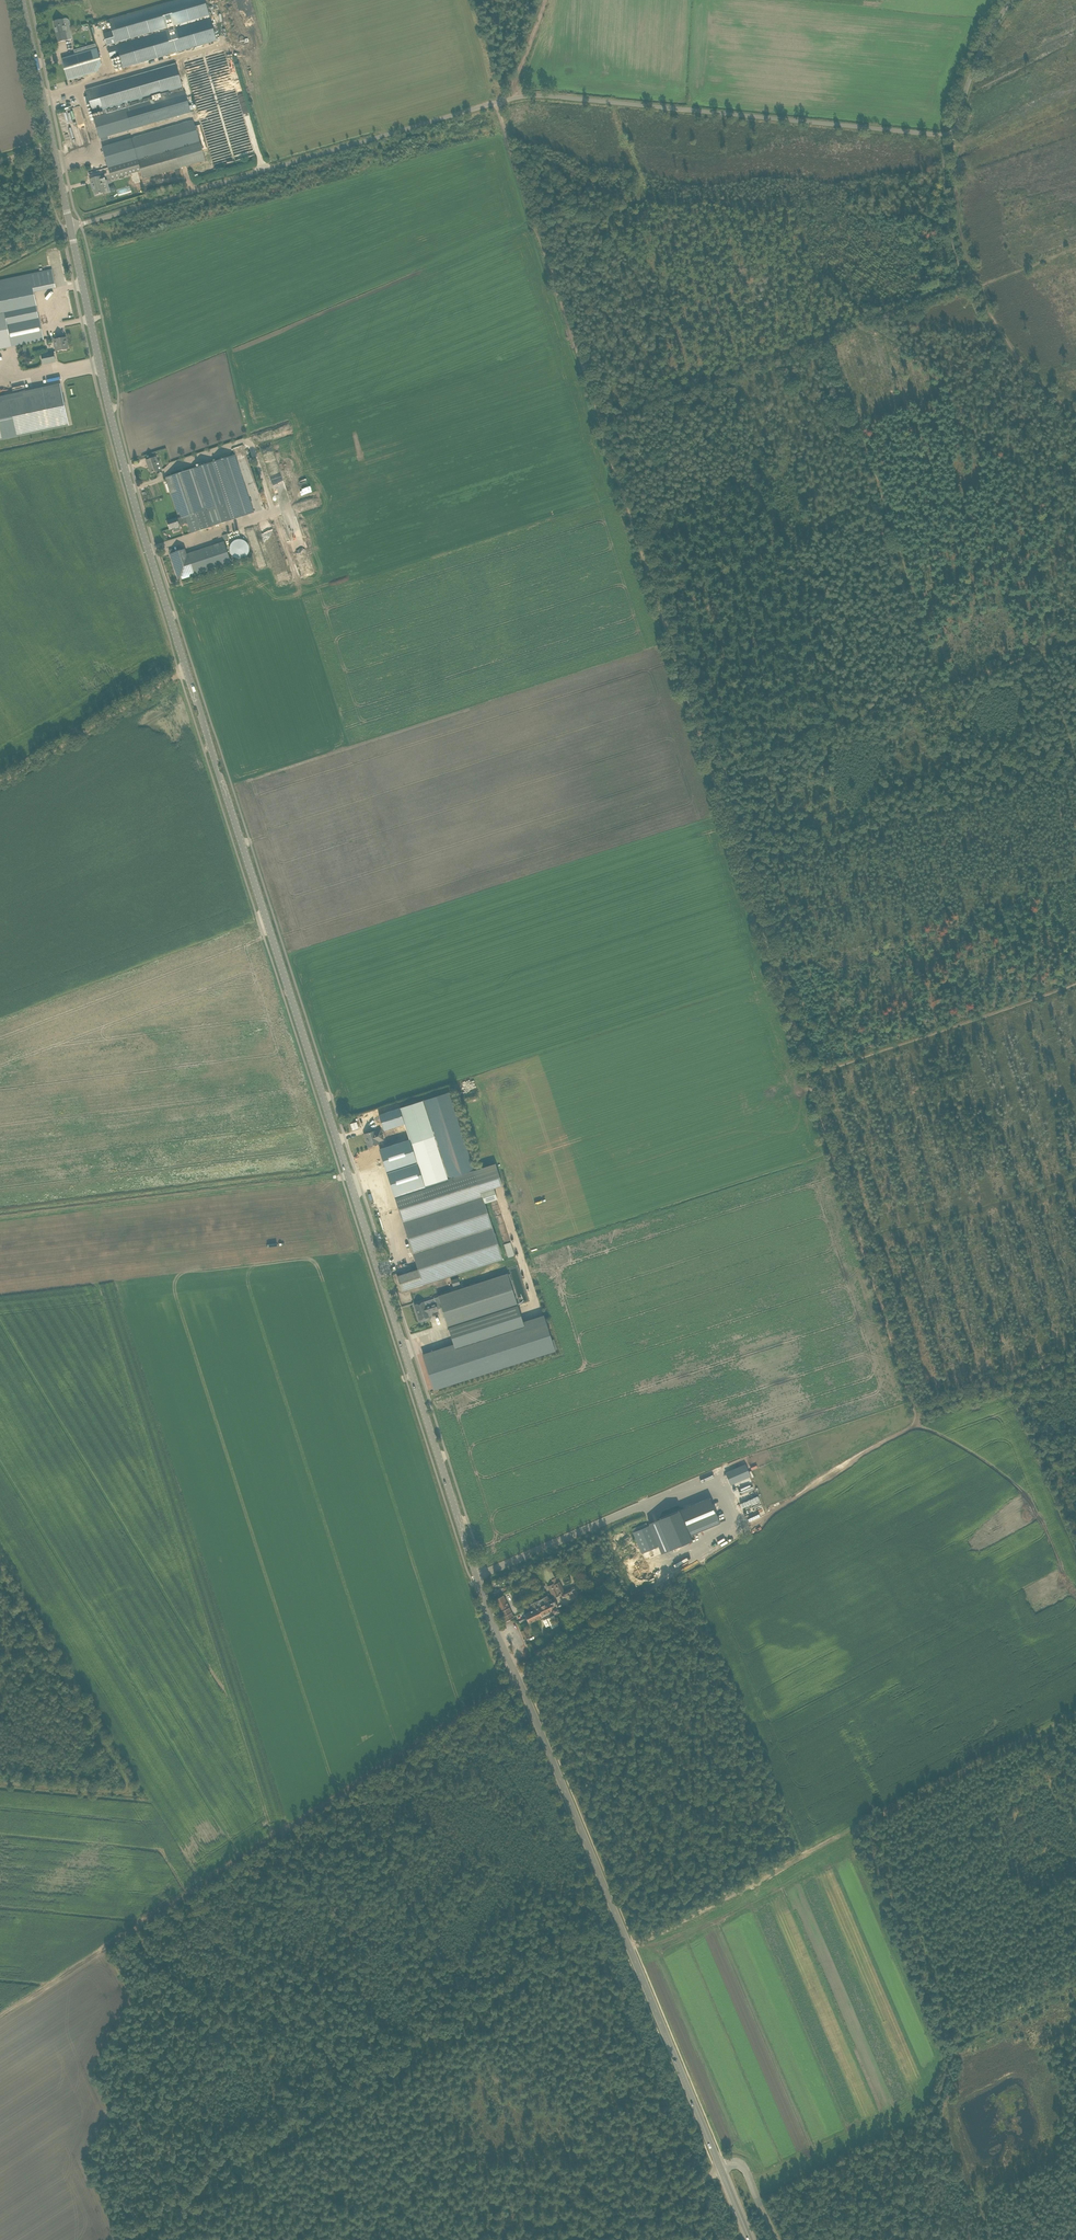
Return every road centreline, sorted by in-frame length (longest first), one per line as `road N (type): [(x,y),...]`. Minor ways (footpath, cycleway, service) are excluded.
road 1 (tertiary): [(482,1594),(121,457),(70,227)]
road 2 (unclassified): [(70,227),(532,96),(955,135),(981,52),(1012,0)]
road 3 (tertiary): [(482,1594),(720,2167)]
road 4 (track): [(515,1676),(0,2017)]
road 5 (track): [(515,1676),(915,1427),(918,1418)]
road 6 (track): [(497,103),(604,420)]
road 7 (track): [(714,769),(811,1075)]
road 8 (track): [(477,1576),(715,1475),(736,1521)]
road 9 (track): [(811,1075),(1075,984)]
road 10 (track): [(668,588),(888,509)]
road 11 (tertiary): [(70,227),(22,0)]
road 12 (track): [(0,782),(185,669)]
road 13 (track): [(748,757),(946,686)]
road 14 (track): [(1075,757),(1041,654),(946,686)]
road 15 (track): [(863,1237),(918,1418)]
road 16 (track): [(657,592),(714,769)]
road 17 (track): [(888,509),(830,333)]
road 18 (track): [(604,420),(657,592)]
road 19 (track): [(811,1075),(863,1237)]
road 20 (track): [(918,1418),(1075,1357)]
road 21 (track): [(977,287),(1005,339),(1052,398),(1075,414)]
road 22 (track): [(955,135),(961,232),(977,287)]
road 23 (track): [(830,333),(964,284)]
road 24 (track): [(0,1786),(139,1800)]
road 25 (unclassified): [(611,2239),(720,2167)]

